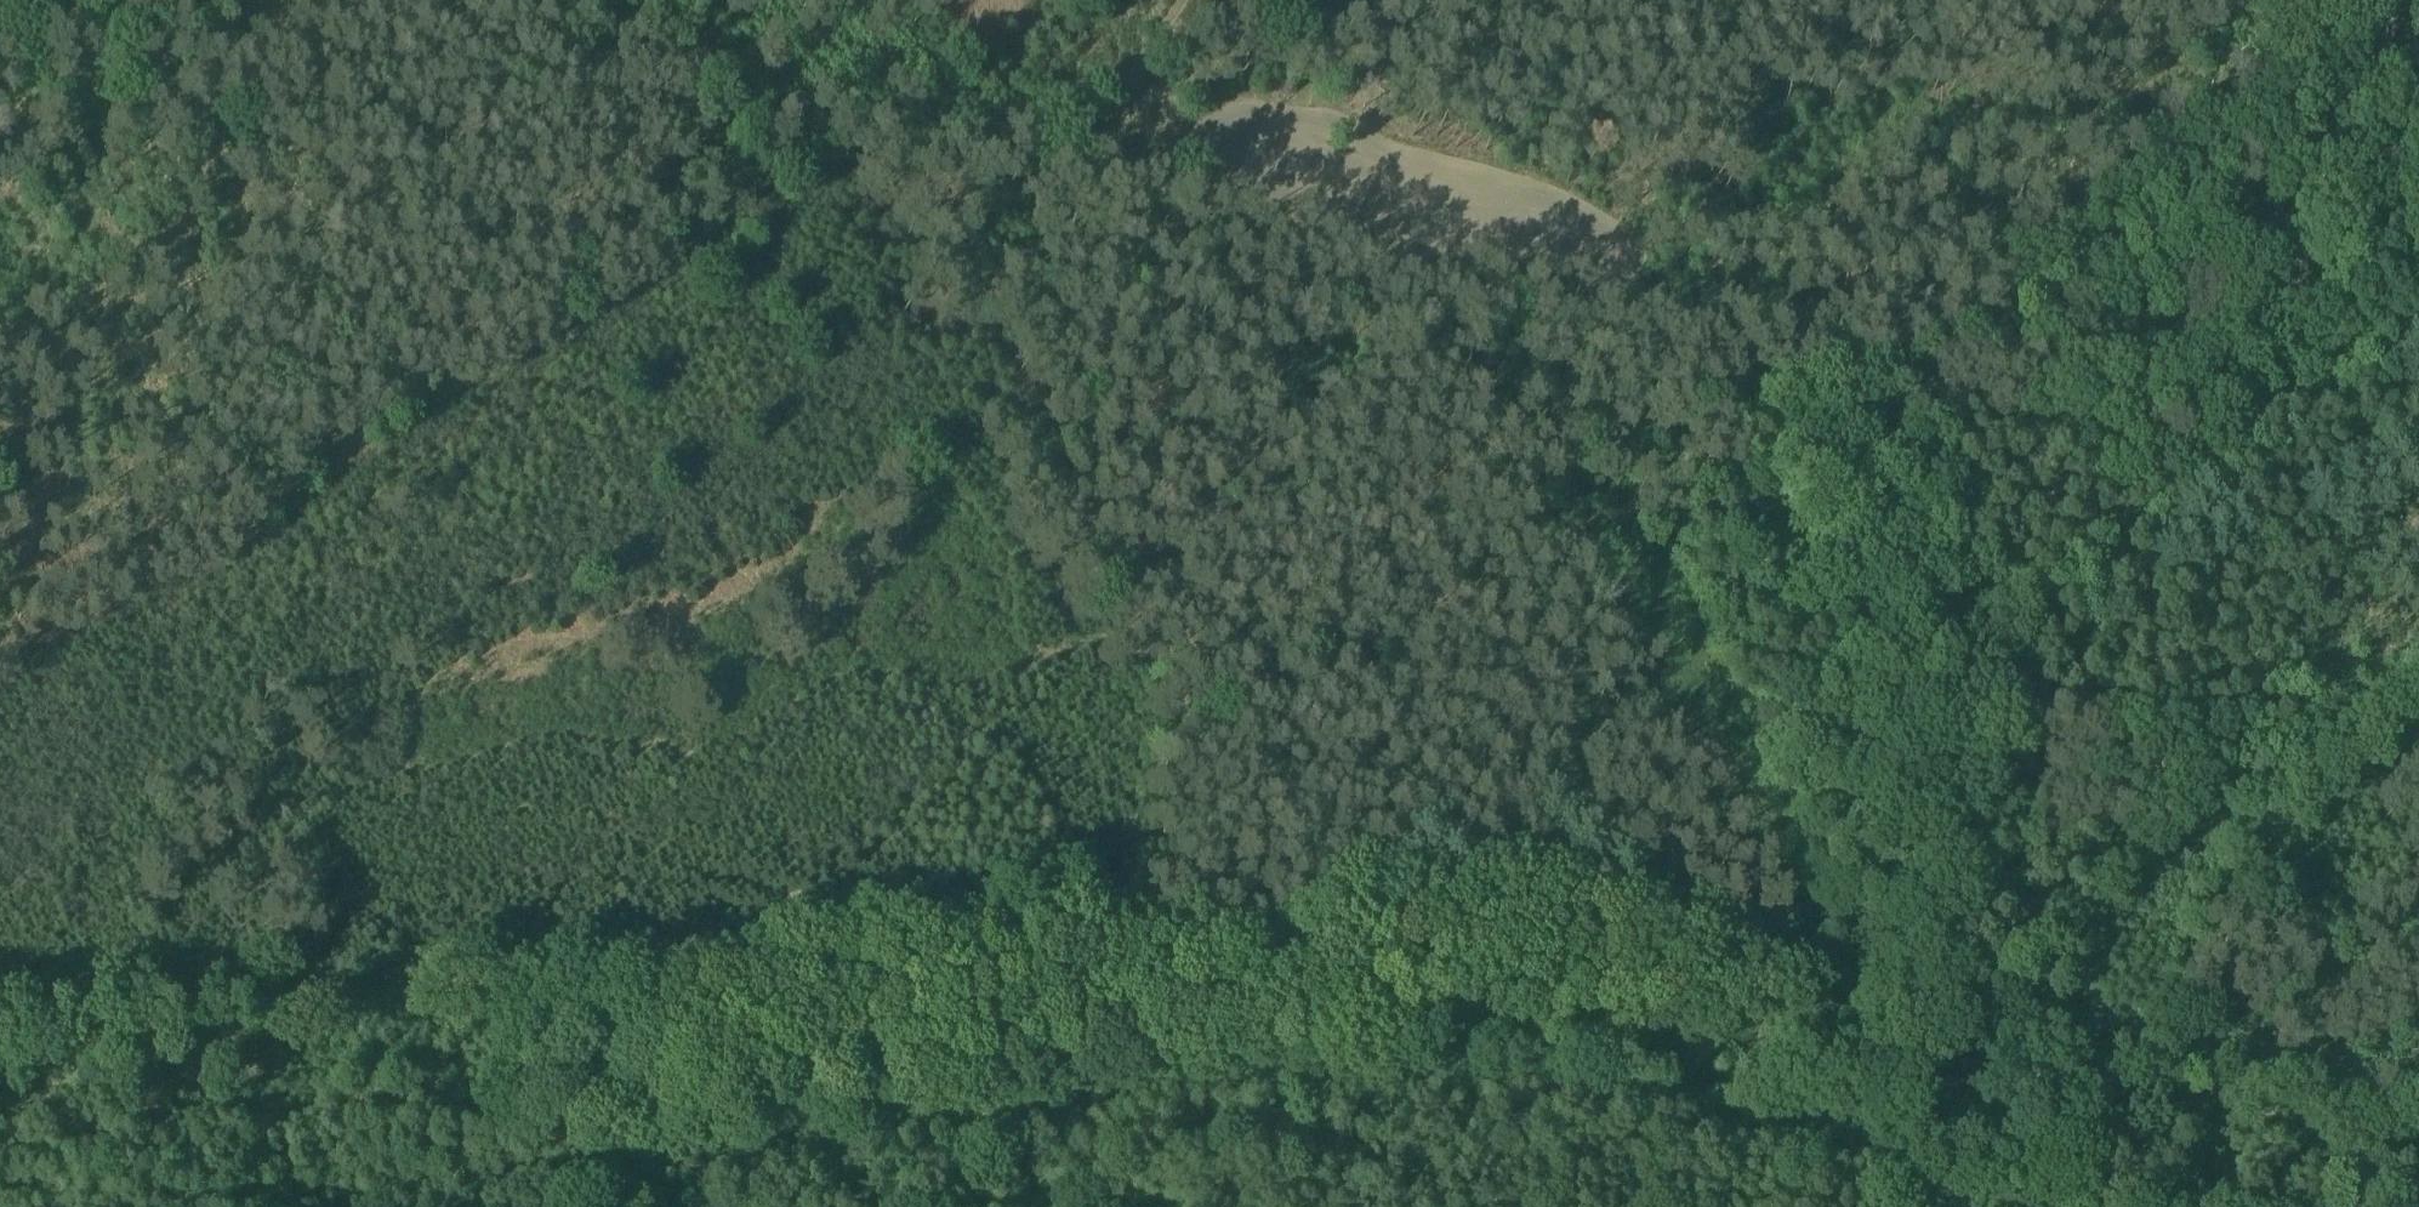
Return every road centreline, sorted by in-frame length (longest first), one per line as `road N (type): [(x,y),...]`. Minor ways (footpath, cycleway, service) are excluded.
road 1 (track): [(2418,734),(2333,791),(2280,841),(2222,974),(2053,1089)]
road 2 (track): [(105,0),(0,70)]

